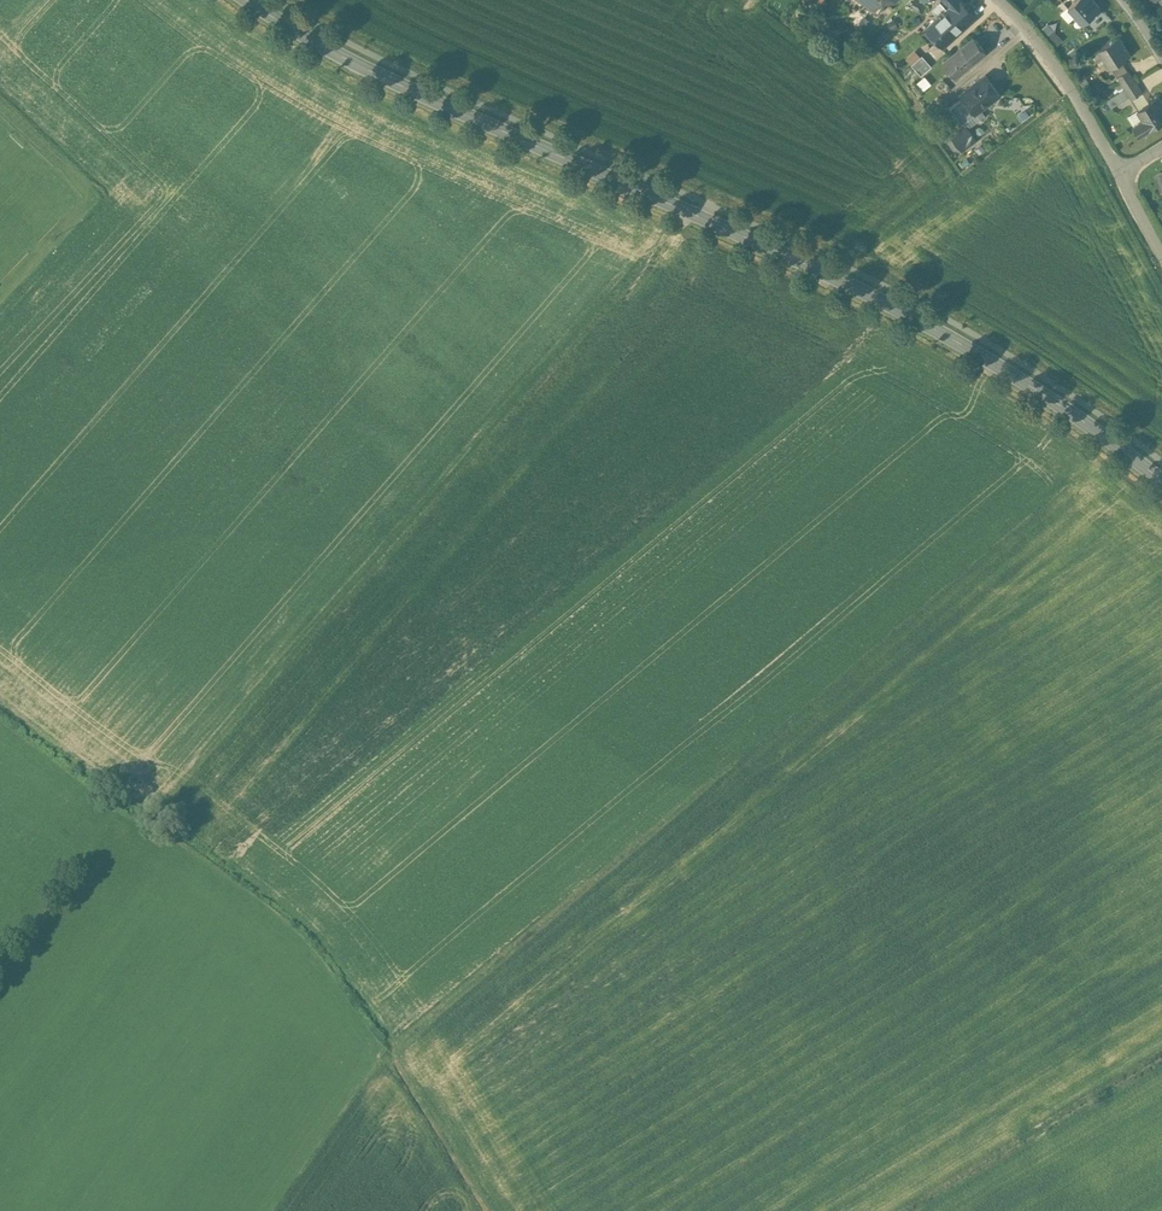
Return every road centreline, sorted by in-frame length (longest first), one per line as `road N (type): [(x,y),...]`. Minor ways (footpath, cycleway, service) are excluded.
road 1 (secondary): [(250,0),(396,82),(873,295),(992,361),(1161,480)]
road 2 (residential): [(998,0),(1070,86),(1120,171)]

